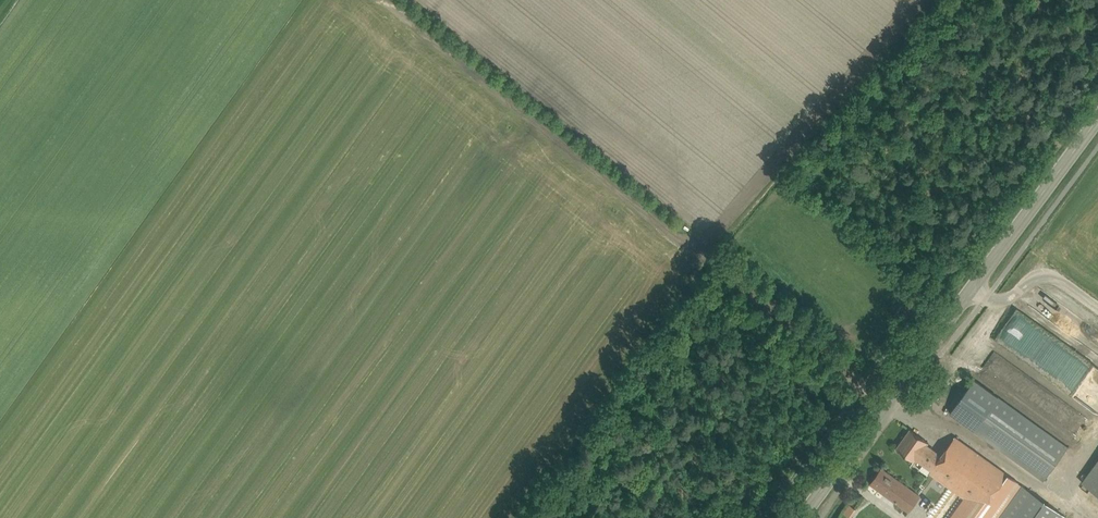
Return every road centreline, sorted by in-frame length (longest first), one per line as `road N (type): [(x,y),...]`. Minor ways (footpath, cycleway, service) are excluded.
road 1 (track): [(885,404),(381,0)]
road 2 (secondary): [(801,517),(1097,119)]

